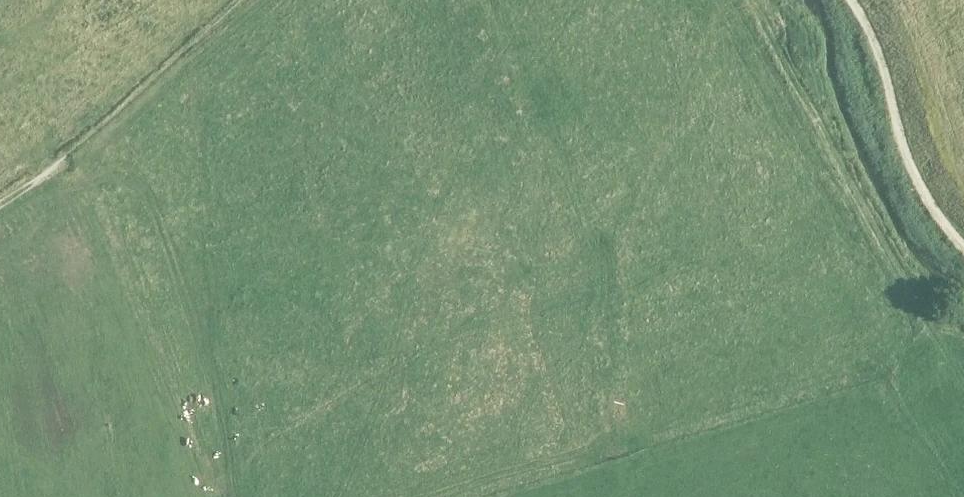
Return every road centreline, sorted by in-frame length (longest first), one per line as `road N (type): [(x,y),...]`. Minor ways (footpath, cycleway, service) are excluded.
road 1 (track): [(728,0),(876,255),(963,336)]
road 2 (unclassified): [(963,243),(916,173),(878,51),(852,0)]

